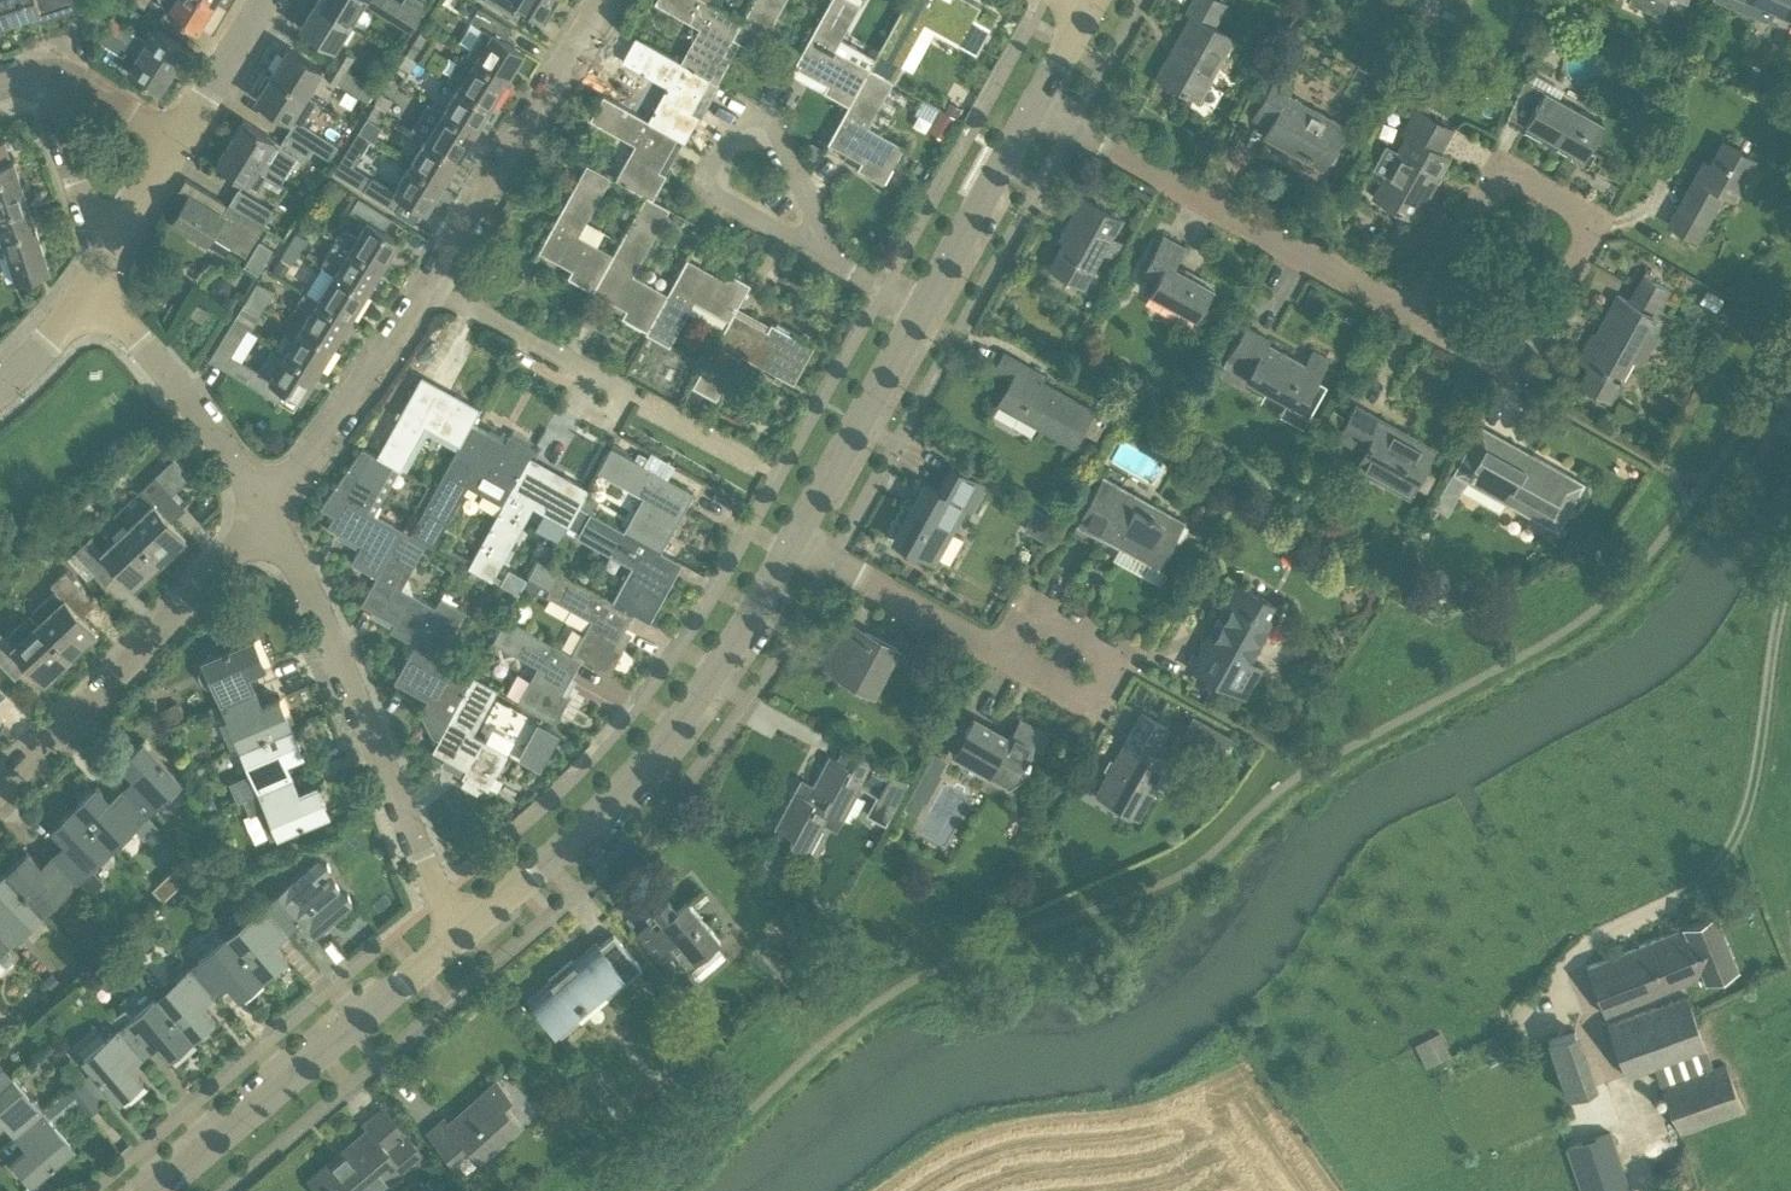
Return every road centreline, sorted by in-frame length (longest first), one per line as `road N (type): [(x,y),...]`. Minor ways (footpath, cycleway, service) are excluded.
road 1 (tertiary): [(467,930),(671,739),(799,544)]
road 2 (residential): [(467,930),(441,898),(265,511)]
road 3 (residential): [(1038,107),(1415,320)]
road 4 (tertiary): [(159,1190),(467,930)]
road 5 (residential): [(0,788),(142,653),(265,511)]
road 6 (residential): [(1415,320),(1506,370),(1593,220),(1504,172)]
road 7 (residential): [(427,282),(600,0)]
road 8 (residential): [(265,511),(139,339),(89,293)]
road 9 (residential): [(265,511),(427,282)]
road 10 (tertiary): [(799,544),(926,310)]
road 11 (residential): [(821,252),(819,223),(770,119),(743,120),(715,168),(722,197)]
road 12 (tertiary): [(926,310),(1038,107)]
road 13 (residential): [(799,544),(1002,654)]
road 14 (residential): [(1002,654),(1030,603),(1119,652),(1091,703)]
road 15 (residential): [(43,73),(82,204),(121,239)]
road 16 (residential): [(427,282),(593,371)]
road 17 (residential): [(1504,172),(1415,320)]
road 18 (residential): [(178,137),(262,0)]
road 19 (residential): [(178,137),(43,73)]
road 20 (residential): [(0,388),(89,293)]
road 21 (residential): [(926,310),(821,252)]

